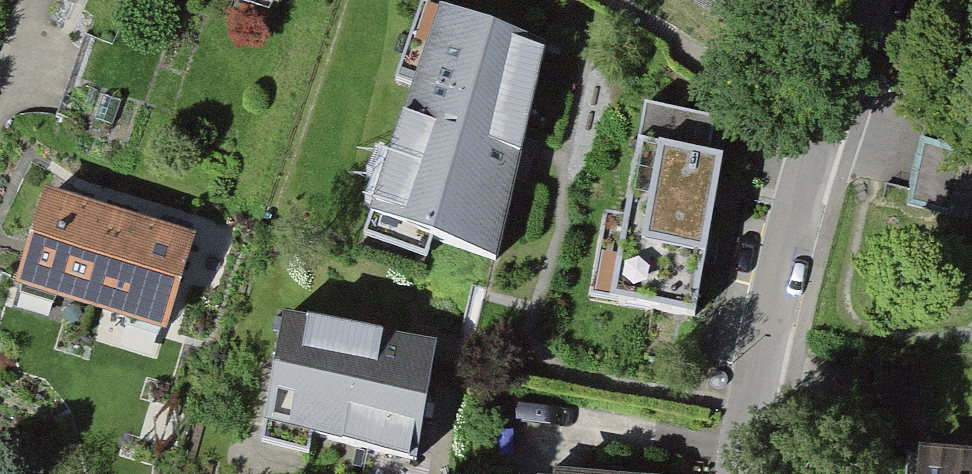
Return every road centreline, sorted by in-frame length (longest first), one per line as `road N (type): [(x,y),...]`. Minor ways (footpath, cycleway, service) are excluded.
road 1 (residential): [(869,0),(777,281),(745,473)]

